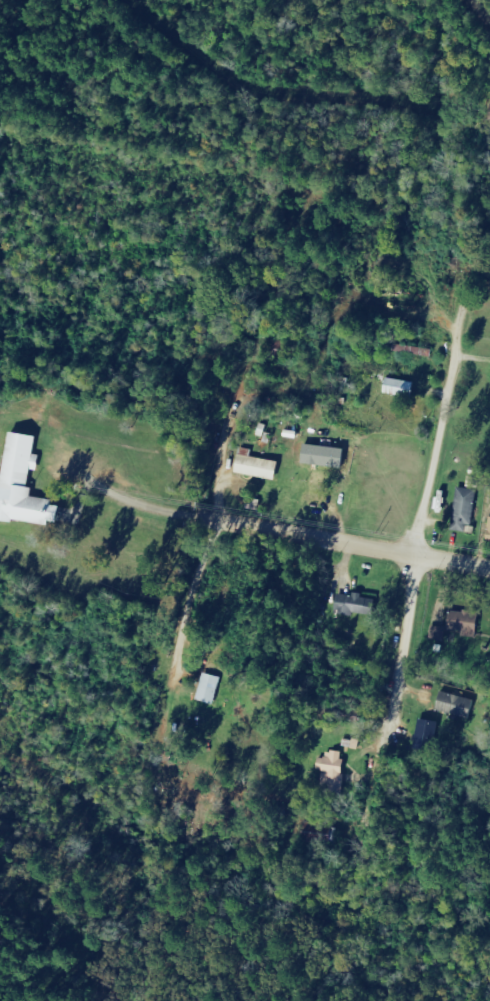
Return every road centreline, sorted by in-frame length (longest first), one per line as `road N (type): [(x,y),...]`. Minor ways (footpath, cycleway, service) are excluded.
road 1 (residential): [(373,787),(463,303)]
road 2 (residential): [(489,567),(155,512)]
road 3 (residential): [(155,512),(139,509),(29,419)]
road 4 (residential): [(117,630),(155,512)]

